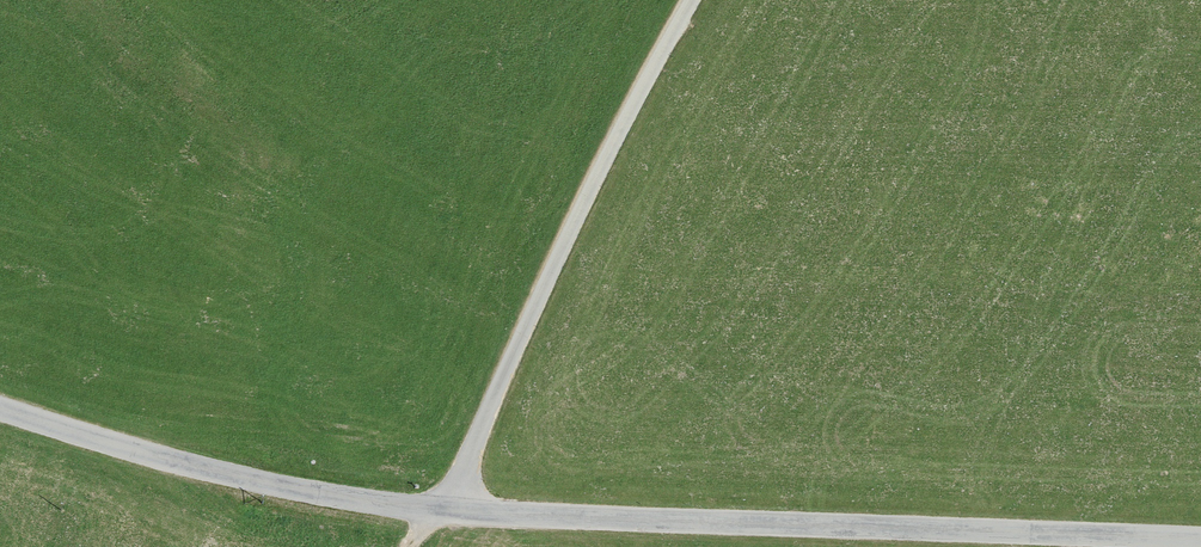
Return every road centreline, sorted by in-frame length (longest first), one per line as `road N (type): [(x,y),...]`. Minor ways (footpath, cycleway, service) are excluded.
road 1 (tertiary): [(1200,543),(613,521),(314,495),(0,410)]
road 2 (track): [(693,0),(617,135),(448,506)]

